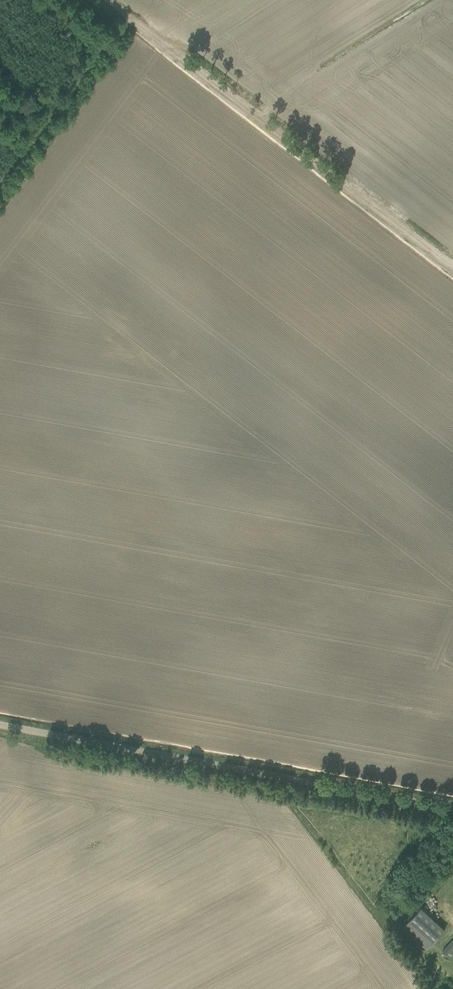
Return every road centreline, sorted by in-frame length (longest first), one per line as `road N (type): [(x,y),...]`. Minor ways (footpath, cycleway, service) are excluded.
road 1 (unclassified): [(452,809),(0,725)]

